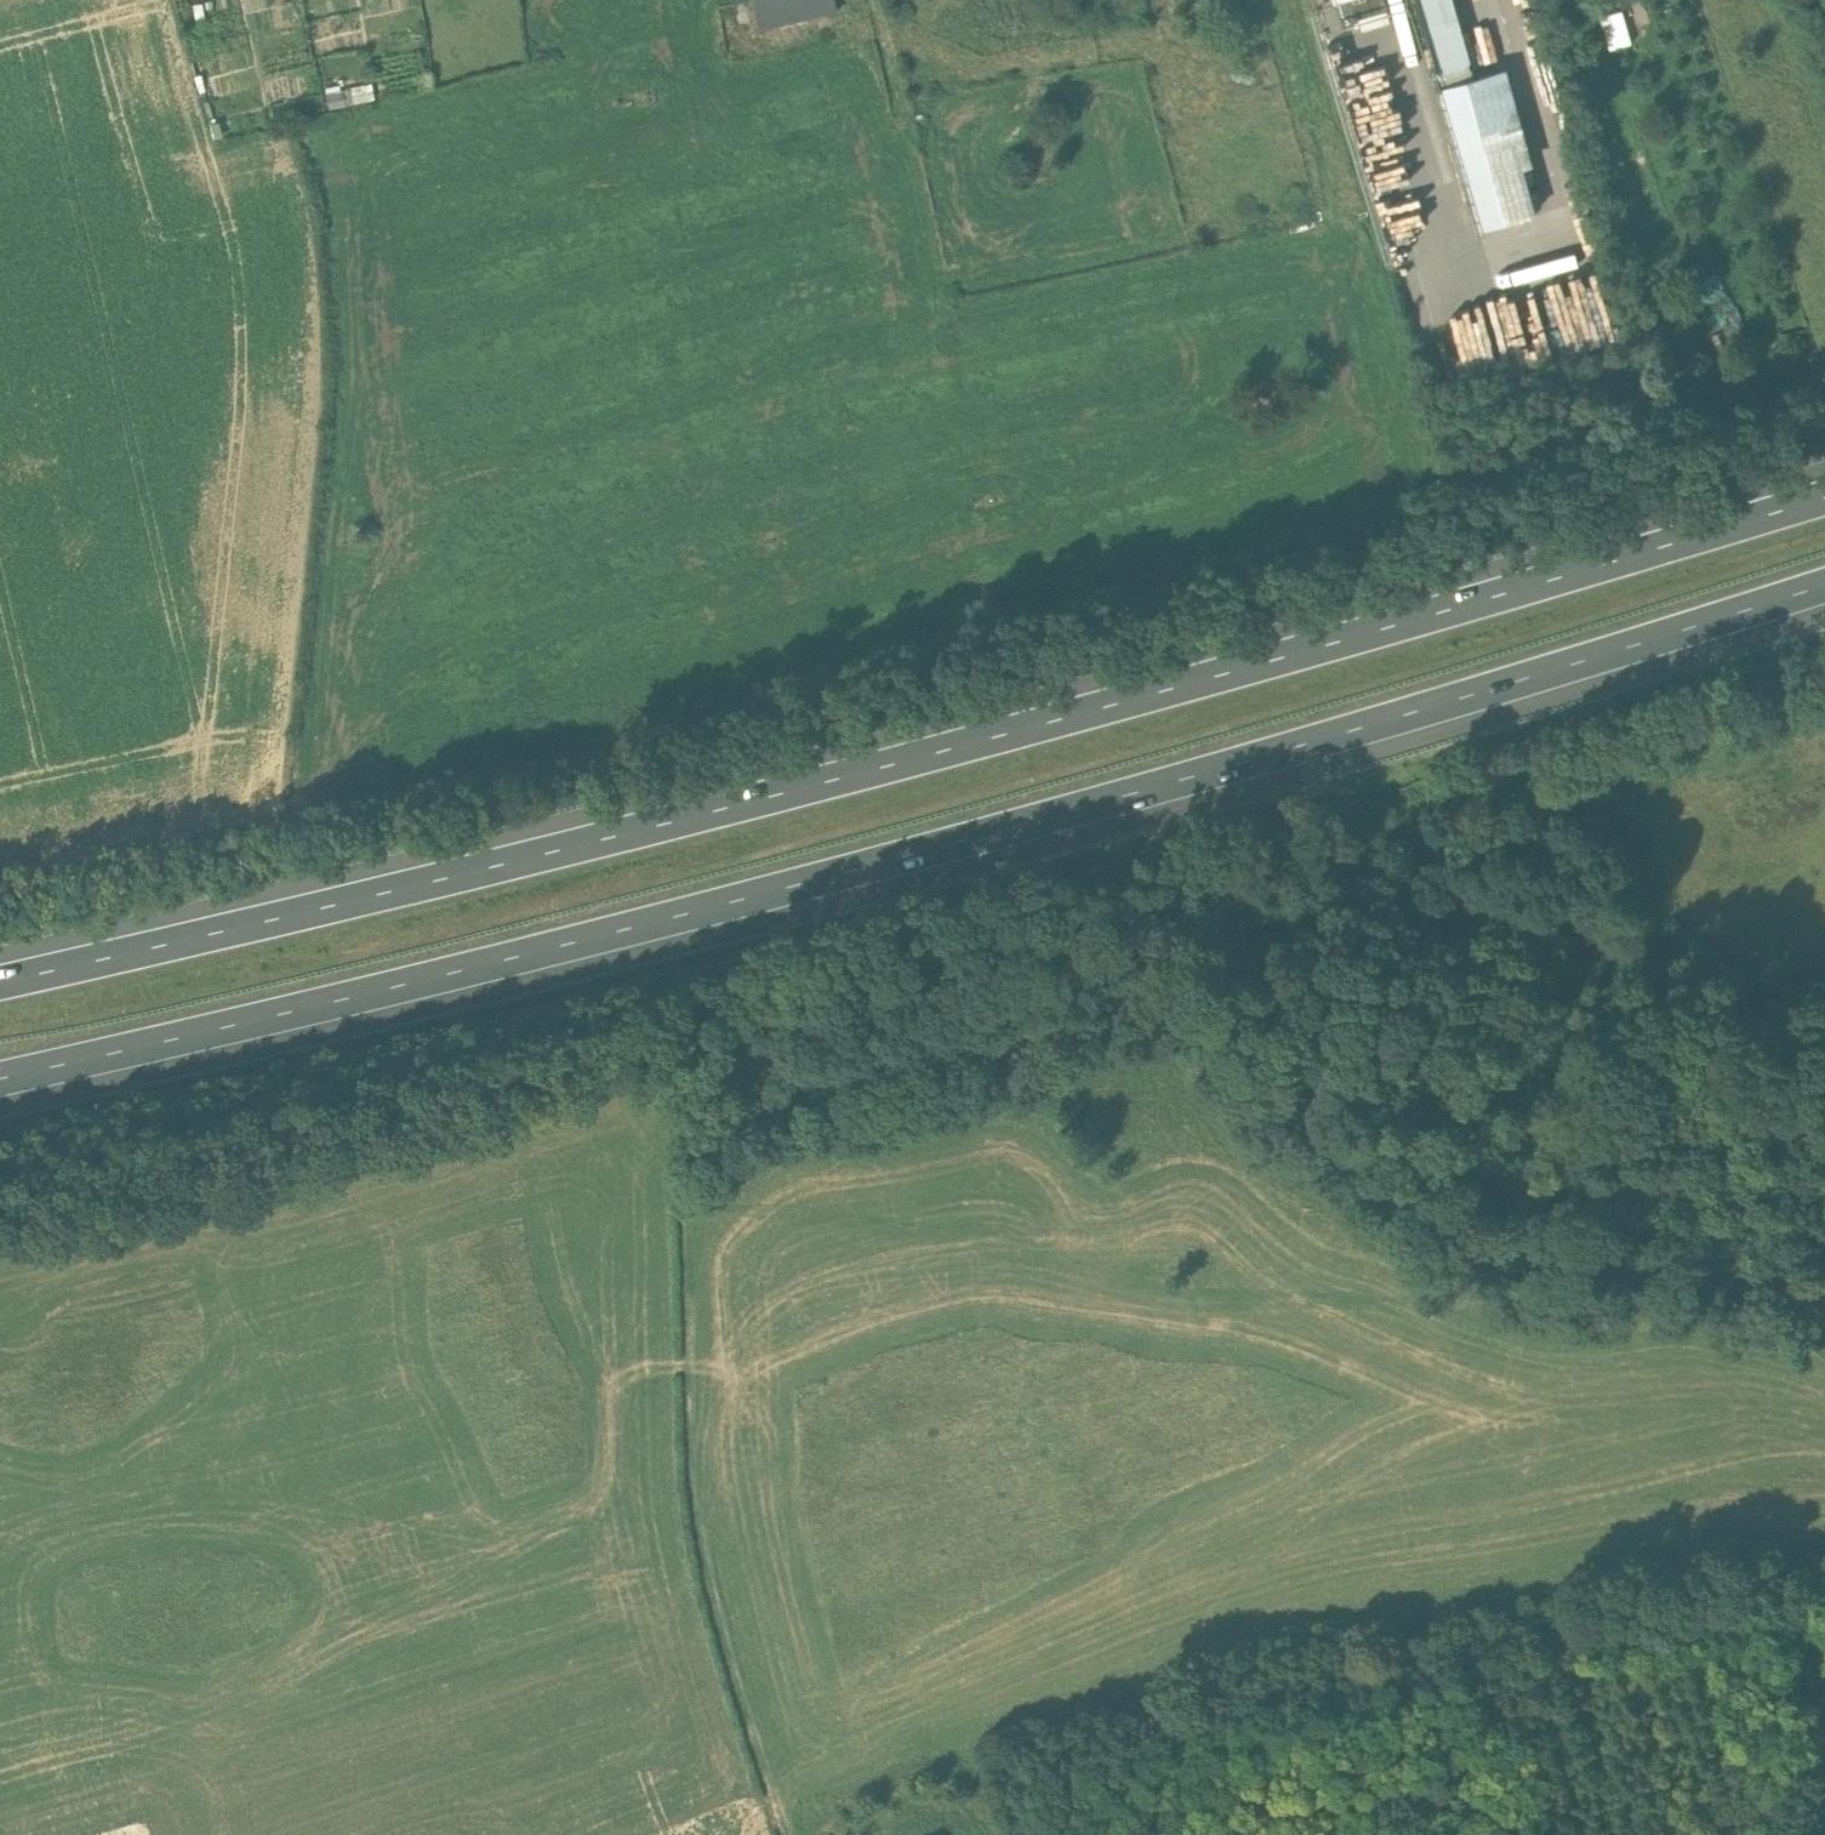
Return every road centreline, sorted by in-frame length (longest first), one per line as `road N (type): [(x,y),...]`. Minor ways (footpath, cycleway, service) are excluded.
road 1 (motorway): [(0,1080),(739,904),(1265,763),(1824,591)]
road 2 (motorway): [(1824,492),(1223,672),(742,803),(0,979)]
road 3 (track): [(787,1834),(708,1591),(698,1529),(687,1360),(686,1106)]

